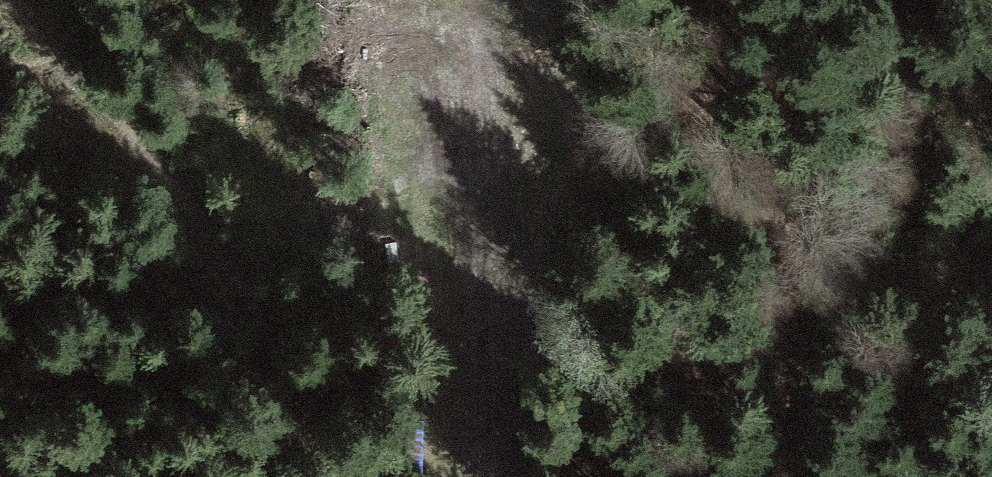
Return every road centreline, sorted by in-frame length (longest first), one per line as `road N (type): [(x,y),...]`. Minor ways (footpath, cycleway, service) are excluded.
road 1 (track): [(720,476),(568,92),(531,61),(508,60),(474,77),(462,118),(478,476)]
road 2 (track): [(358,476),(105,116),(3,0)]
road 3 (track): [(910,0),(919,144),(901,289),(939,476)]
road 4 (track): [(919,144),(983,37),(987,0)]

